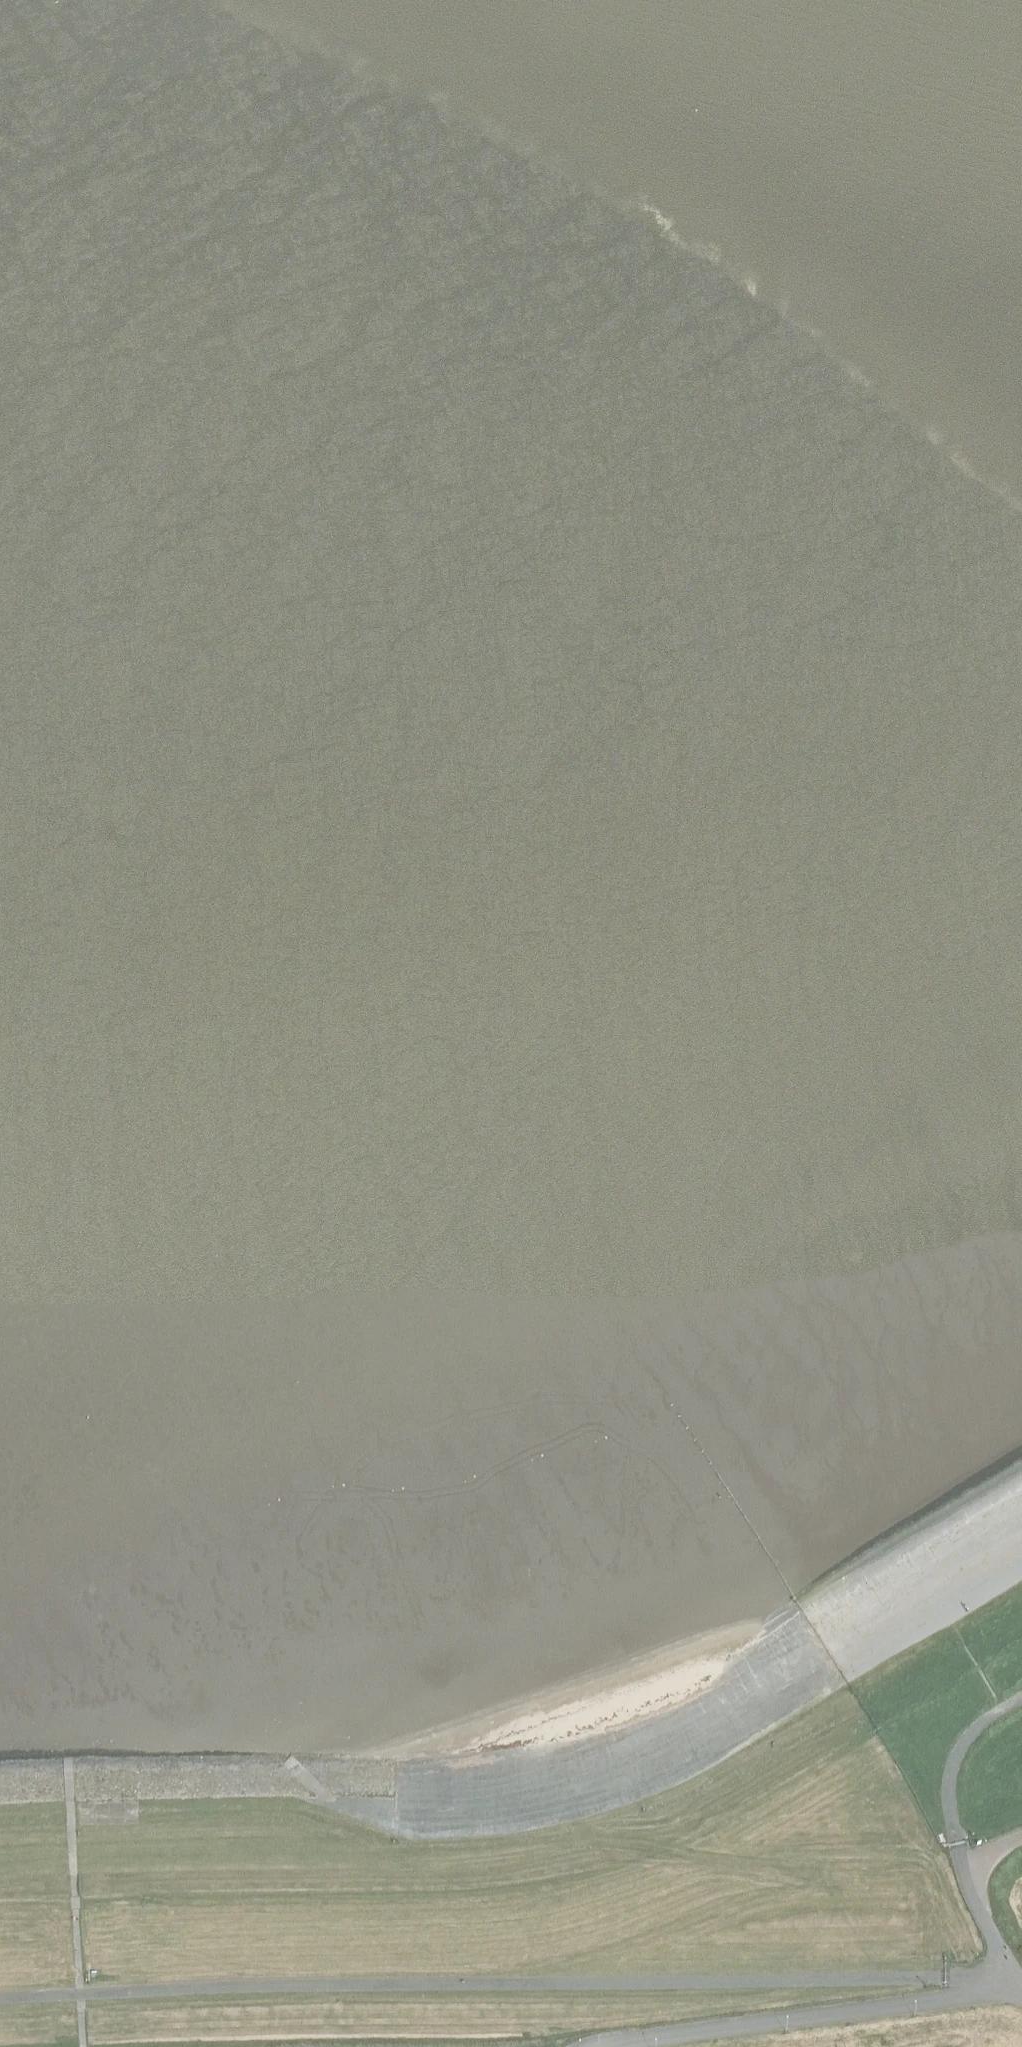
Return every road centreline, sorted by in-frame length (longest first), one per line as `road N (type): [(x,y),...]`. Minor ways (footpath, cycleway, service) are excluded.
road 1 (residential): [(594,2046),(955,1999),(1014,1972)]
road 2 (unclassified): [(1014,1972),(965,1877),(995,1849),(1021,1837)]

